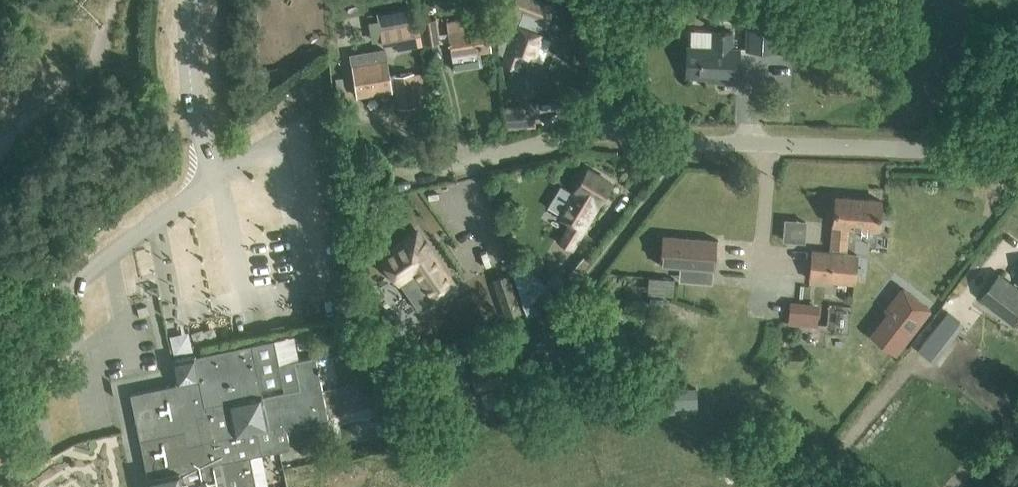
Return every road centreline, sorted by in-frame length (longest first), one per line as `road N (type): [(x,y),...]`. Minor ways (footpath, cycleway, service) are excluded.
road 1 (unclassified): [(966,150),(638,139),(611,131),(579,0)]

